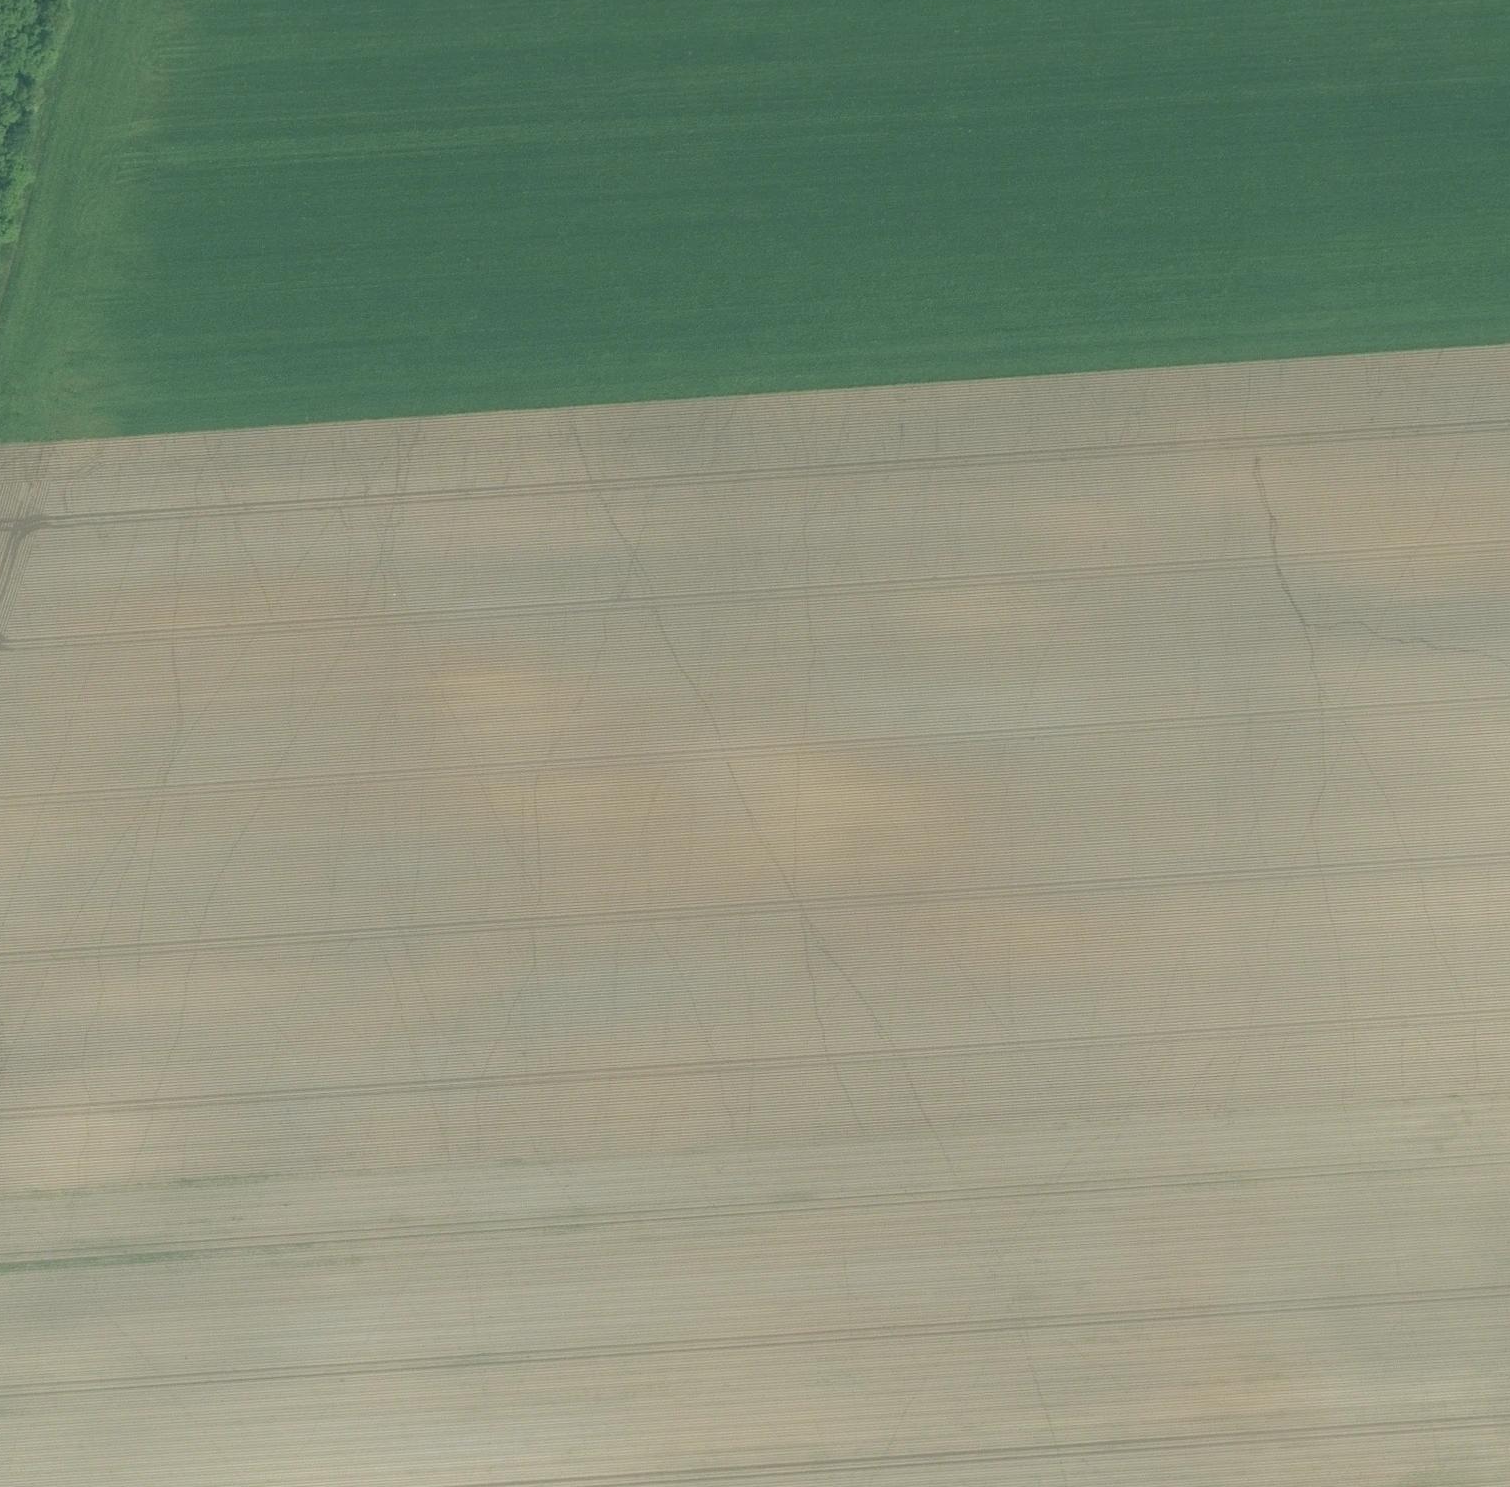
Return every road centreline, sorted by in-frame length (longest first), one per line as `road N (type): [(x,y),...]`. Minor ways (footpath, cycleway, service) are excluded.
road 1 (track): [(0,291),(75,0)]

